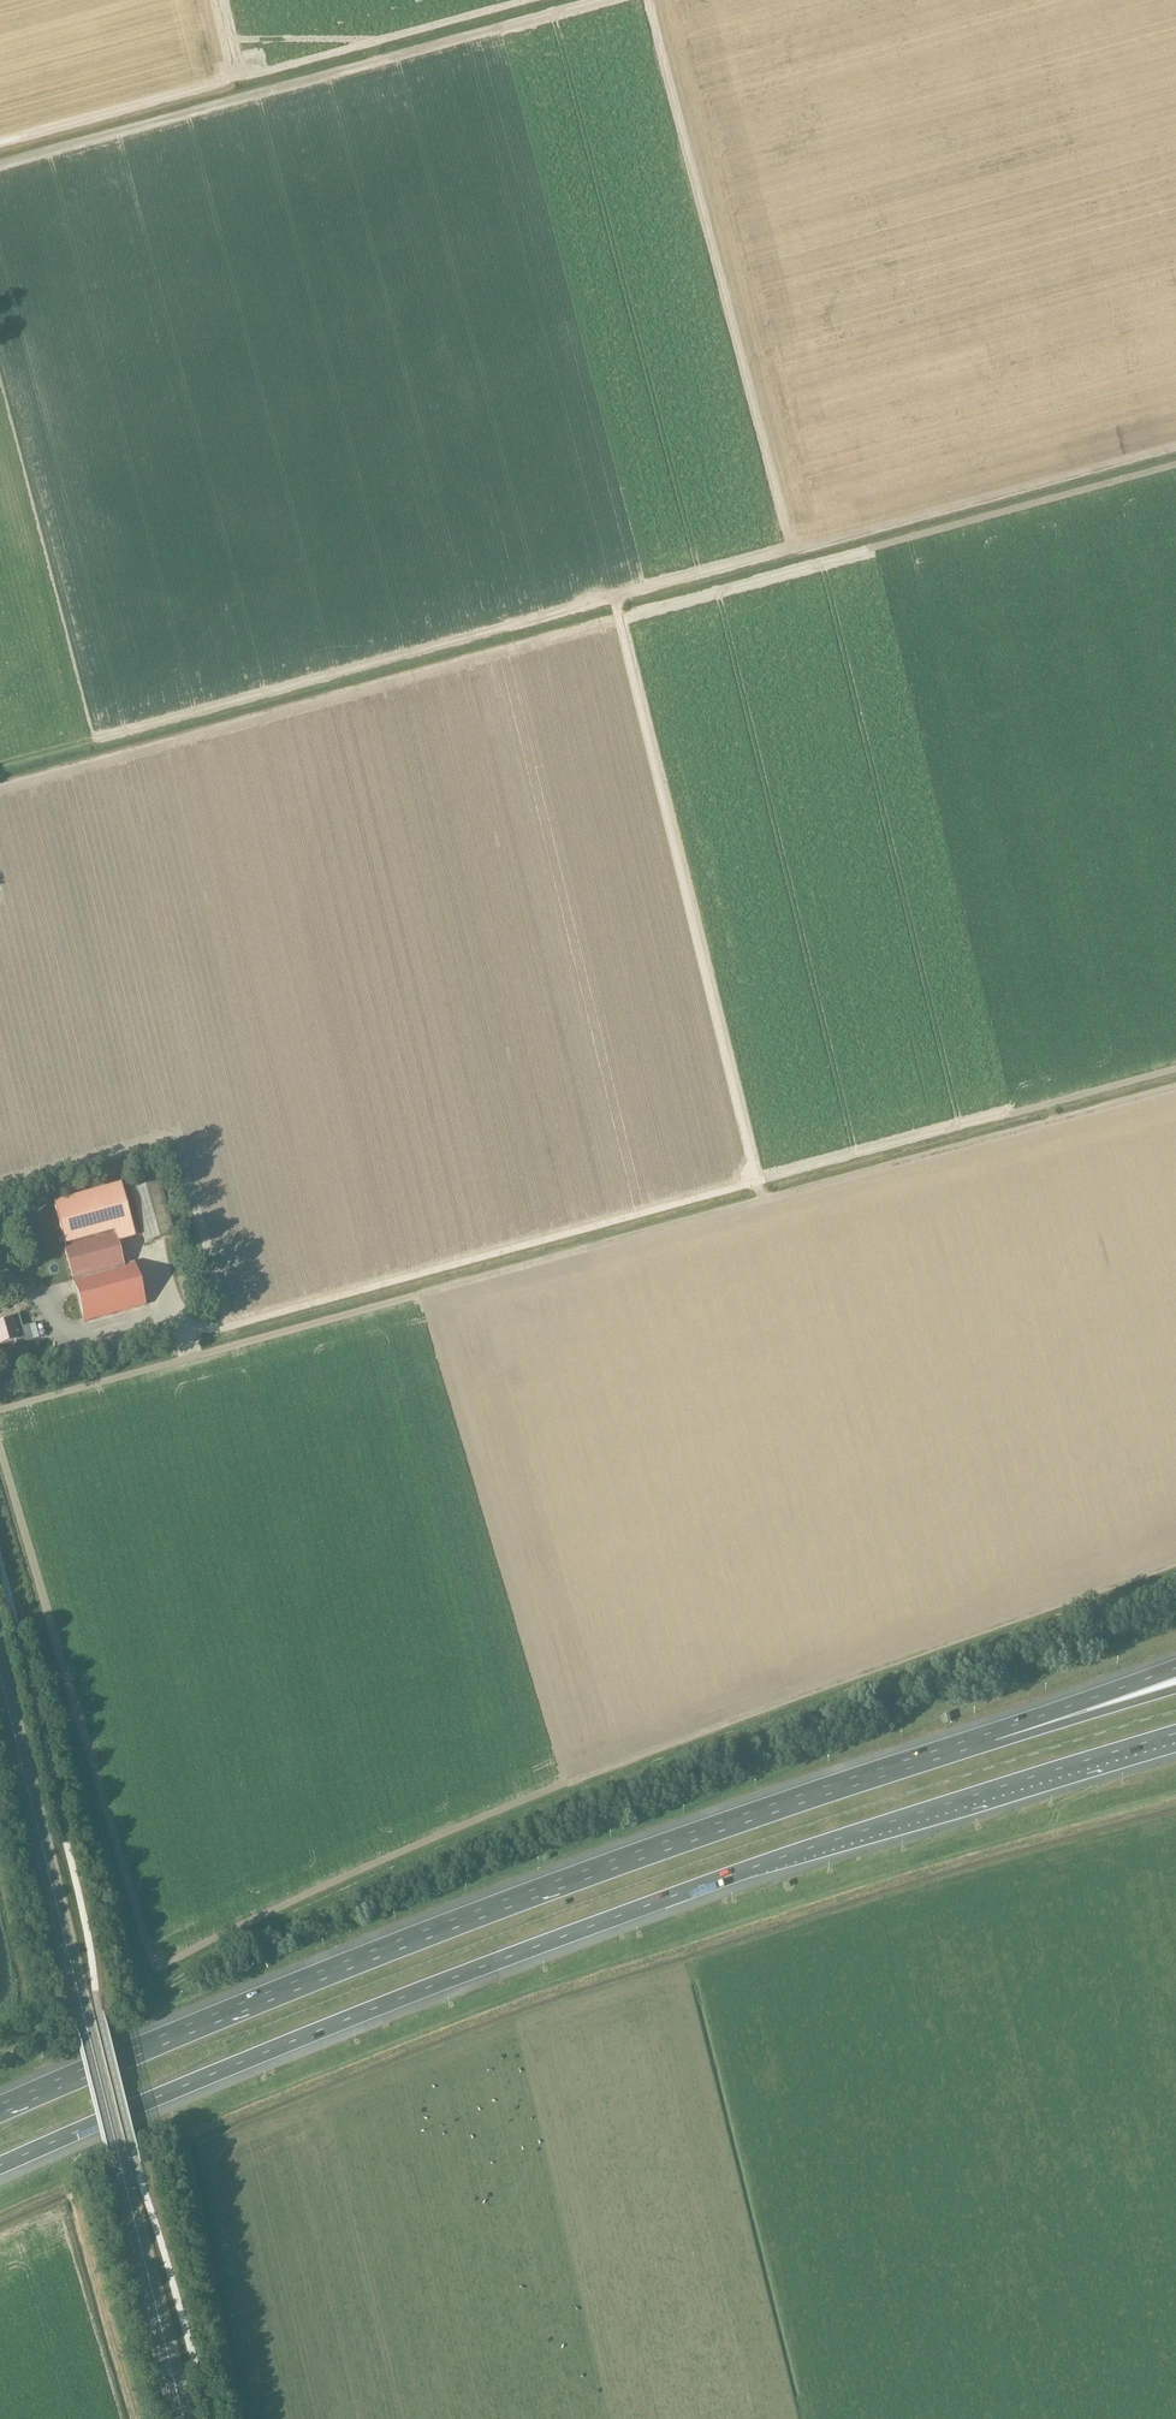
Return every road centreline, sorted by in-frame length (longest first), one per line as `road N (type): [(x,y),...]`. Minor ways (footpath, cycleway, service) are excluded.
road 1 (motorway): [(0,2165),(590,1926),(1175,1733)]
road 2 (motorway): [(888,1770),(358,1960),(0,2110)]
road 3 (secondary): [(184,2418),(0,1674)]
road 4 (track): [(167,1312),(182,1325),(223,1328),(765,1180)]
road 5 (track): [(758,1182),(616,604)]
road 6 (track): [(1175,1068),(765,1180)]
road 7 (track): [(0,1183),(178,1133),(232,1326)]
road 8 (motorway): [(1175,1668),(888,1770)]
road 9 (motorway): [(1175,1690),(888,1770)]
road 10 (track): [(240,77),(0,142)]

